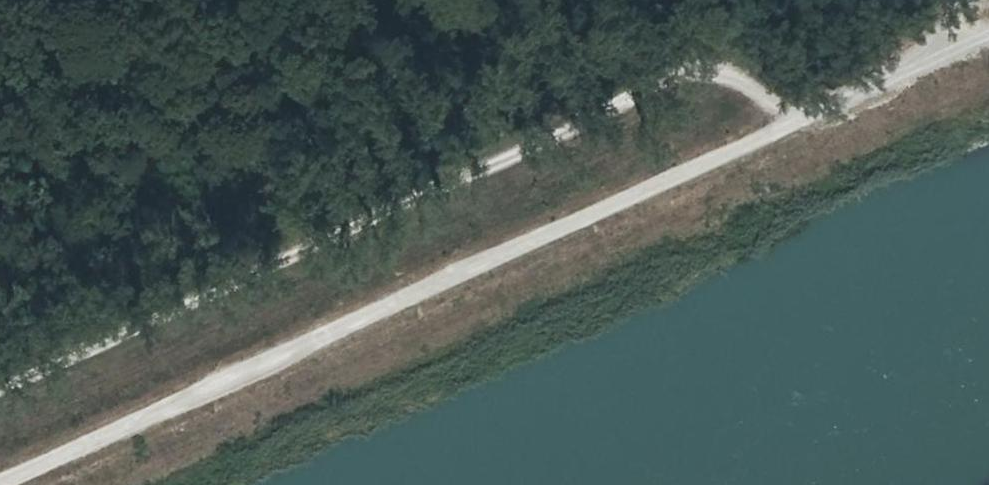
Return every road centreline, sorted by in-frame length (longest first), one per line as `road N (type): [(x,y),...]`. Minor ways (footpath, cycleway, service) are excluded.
road 1 (track): [(0,484),(923,55),(964,0)]
road 2 (track): [(784,123),(735,73),(714,66),(652,83),(588,120),(0,383)]

